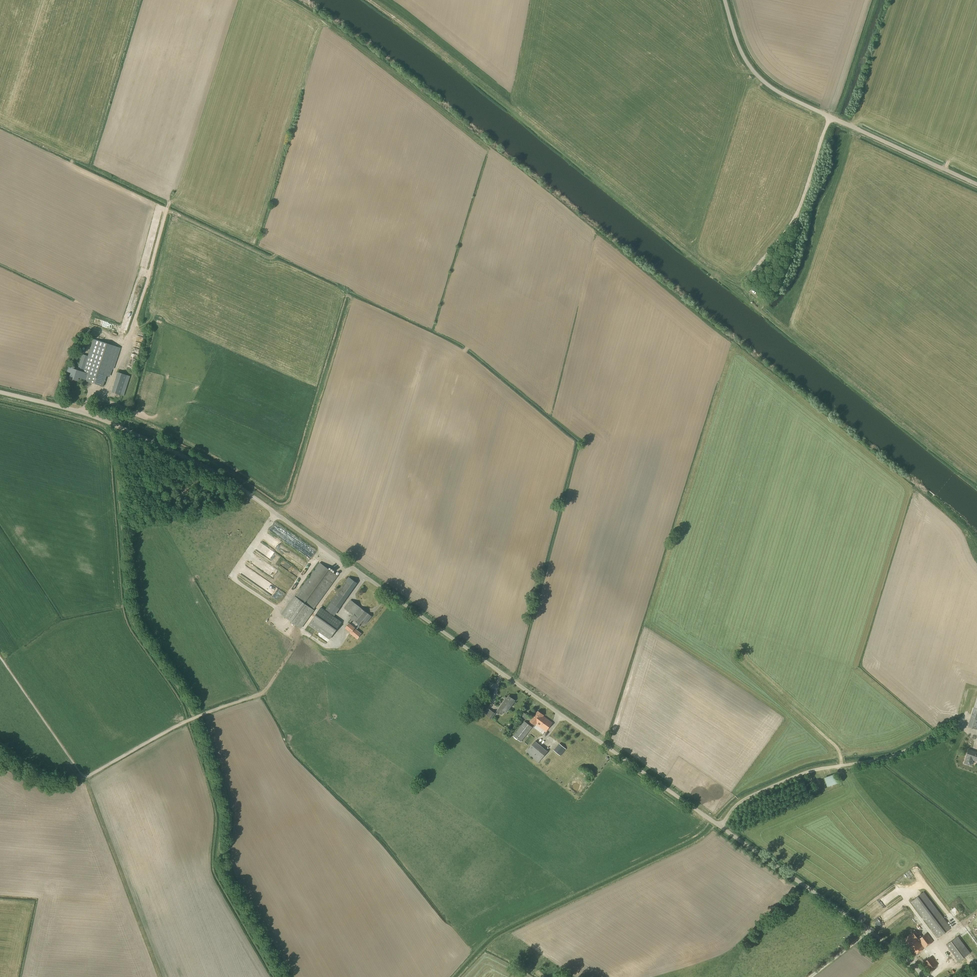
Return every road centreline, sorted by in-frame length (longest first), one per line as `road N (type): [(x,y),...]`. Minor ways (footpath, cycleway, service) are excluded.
road 1 (unclassified): [(923,976),(240,488),(84,413),(0,392)]
road 2 (track): [(325,548),(273,617),(299,638),(264,692),(193,718),(85,778),(0,657)]
road 3 (track): [(365,0),(710,273),(745,283)]
road 4 (unclassified): [(976,186),(769,86),(744,54),(727,0)]
road 5 (track): [(757,310),(976,484)]
road 6 (track): [(85,778),(160,976)]

